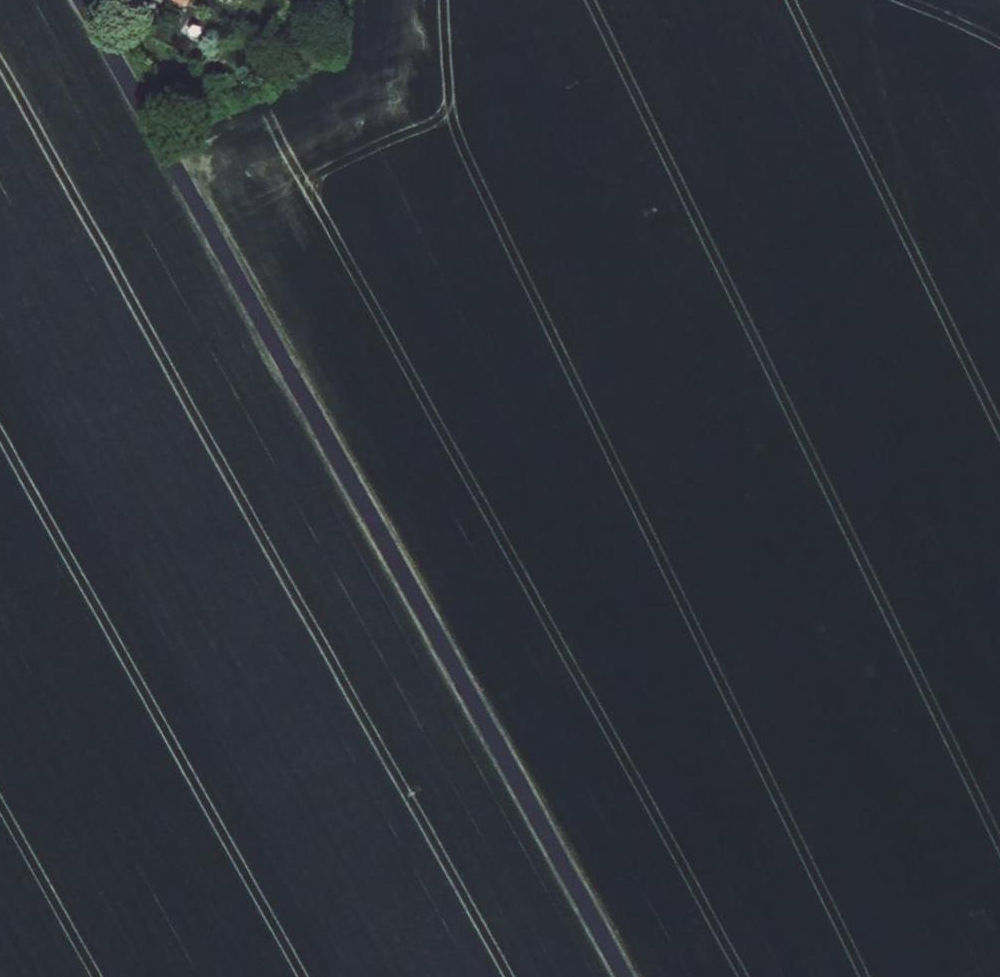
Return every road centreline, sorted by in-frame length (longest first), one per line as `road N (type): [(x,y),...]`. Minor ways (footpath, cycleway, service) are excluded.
road 1 (residential): [(83,0),(624,976)]

